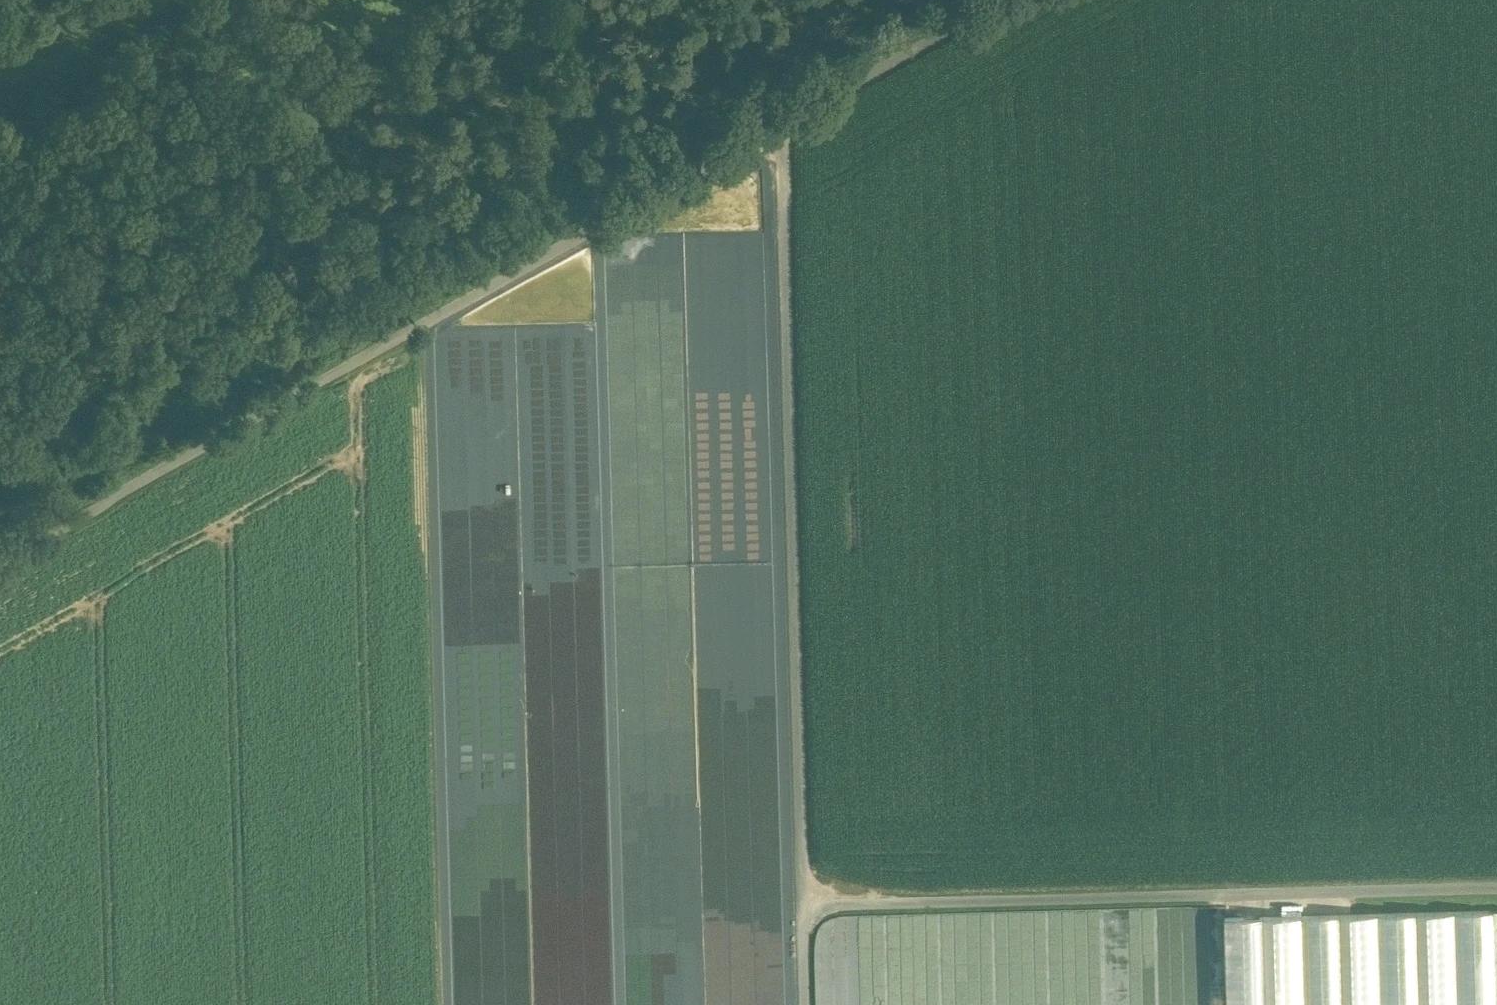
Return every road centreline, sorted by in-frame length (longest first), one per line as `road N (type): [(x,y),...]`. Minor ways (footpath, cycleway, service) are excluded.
road 1 (unclassified): [(782,122),(0,560)]
road 2 (unclassified): [(782,122),(804,909)]
road 3 (unclassified): [(1496,889),(804,909)]
road 4 (unclassified): [(1000,0),(782,122)]

